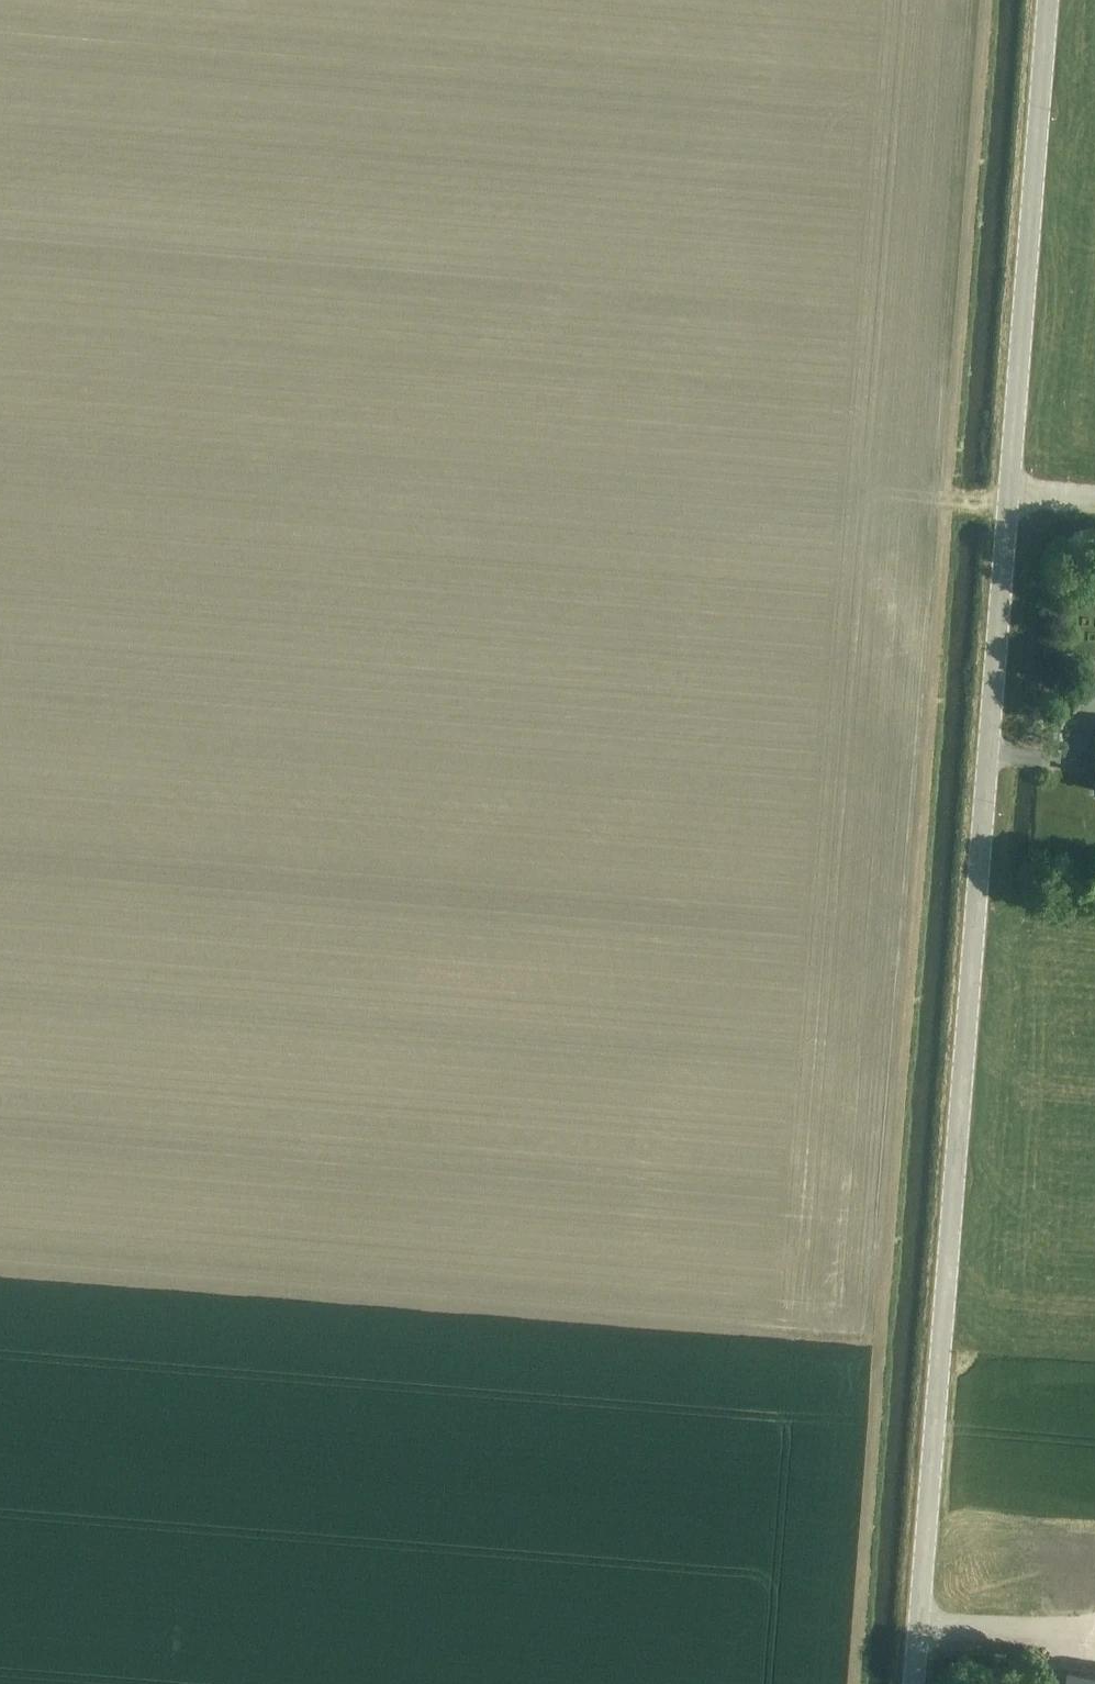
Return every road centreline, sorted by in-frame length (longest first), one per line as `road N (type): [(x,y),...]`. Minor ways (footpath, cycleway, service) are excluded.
road 1 (unclassified): [(915,1683),(1050,0)]

